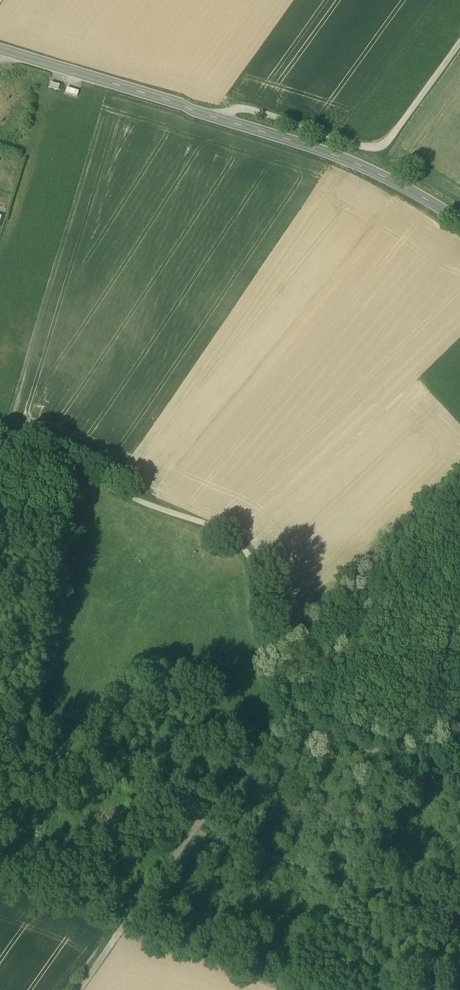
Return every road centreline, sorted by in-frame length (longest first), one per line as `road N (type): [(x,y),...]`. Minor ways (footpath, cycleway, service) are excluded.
road 1 (residential): [(0,55),(358,166),(459,223)]
road 2 (track): [(0,465),(69,471),(253,554),(284,717)]
road 3 (unclassified): [(199,826),(284,717),(391,763),(459,762)]
road 4 (track): [(224,122),(246,111),(380,149),(459,44)]
road 5 (track): [(196,829),(459,931)]
road 6 (track): [(82,989),(199,826)]

